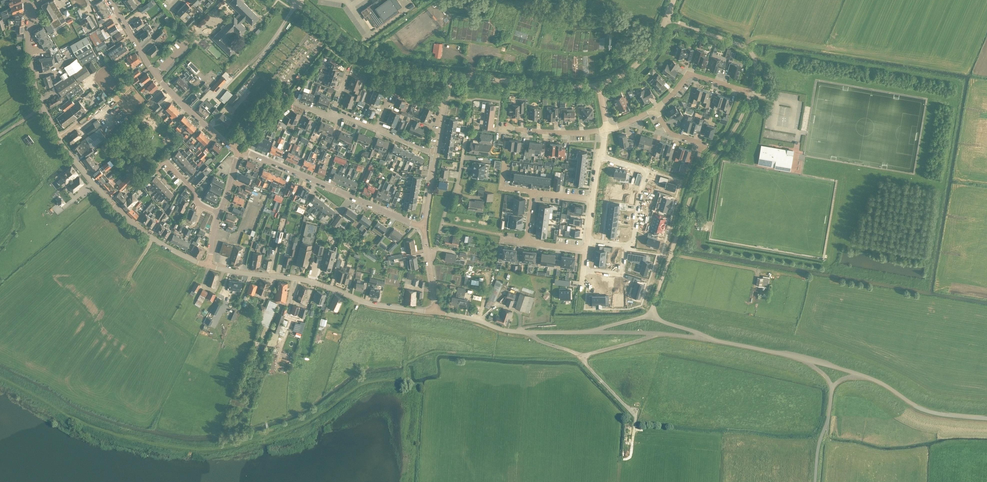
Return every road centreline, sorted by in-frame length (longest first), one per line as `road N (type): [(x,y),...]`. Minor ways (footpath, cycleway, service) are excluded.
road 1 (unclassified): [(649,317),(700,173),(751,93)]
road 2 (tertiary): [(209,266),(126,218),(74,159),(43,107)]
road 3 (tertiary): [(435,313),(209,266)]
road 4 (residential): [(424,228),(239,150)]
road 5 (unclassified): [(449,77),(367,56),(294,0)]
road 6 (unclassified): [(589,333),(507,331),(435,313)]
road 7 (tertiary): [(598,85),(449,77)]
road 8 (residential): [(430,261),(458,184),(470,119)]
road 9 (unclassified): [(860,375),(927,411),(986,418)]
road 10 (residential): [(598,159),(647,171),(632,248),(626,247)]
road 11 (unclassified): [(751,93),(756,63),(747,49),(667,17)]
road 12 (track): [(487,52),(509,42),(611,53)]
road 13 (unclassified): [(712,341),(589,333)]

